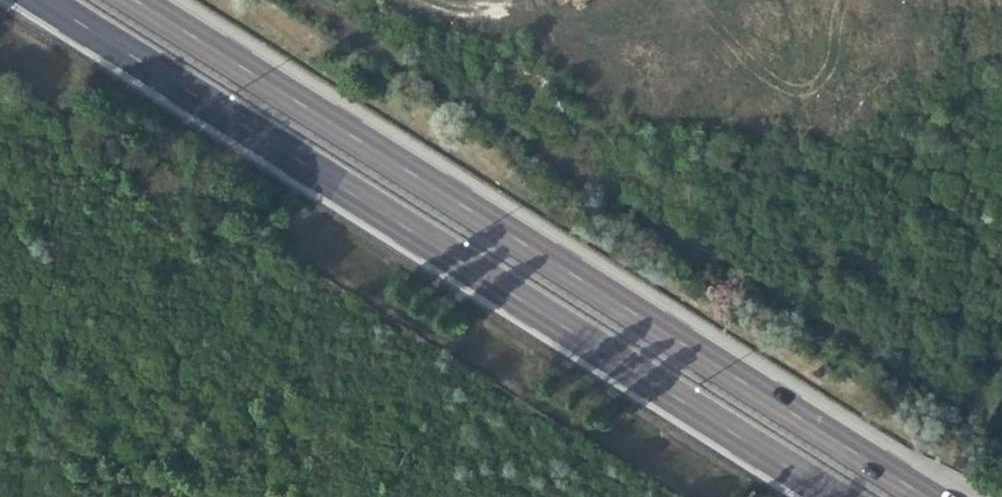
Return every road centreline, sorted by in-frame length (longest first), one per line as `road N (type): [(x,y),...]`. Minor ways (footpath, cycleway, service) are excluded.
road 1 (trunk): [(933,496),(136,0)]
road 2 (trunk): [(43,0),(837,496)]

